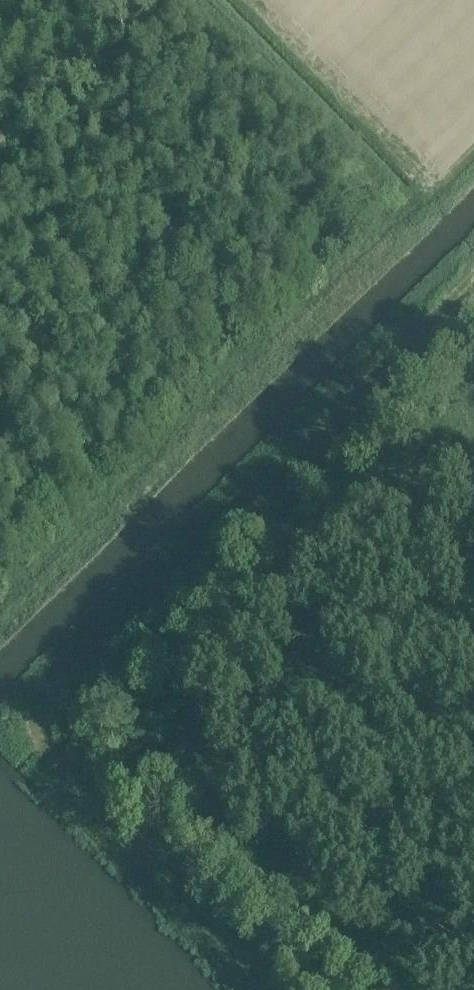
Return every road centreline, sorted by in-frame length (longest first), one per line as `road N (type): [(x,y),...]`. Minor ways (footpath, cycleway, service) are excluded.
road 1 (track): [(468,282),(61,683),(42,715),(47,754),(62,772),(268,989)]
road 2 (track): [(0,610),(389,235),(392,197),(197,0)]
road 3 (track): [(389,235),(473,150)]

